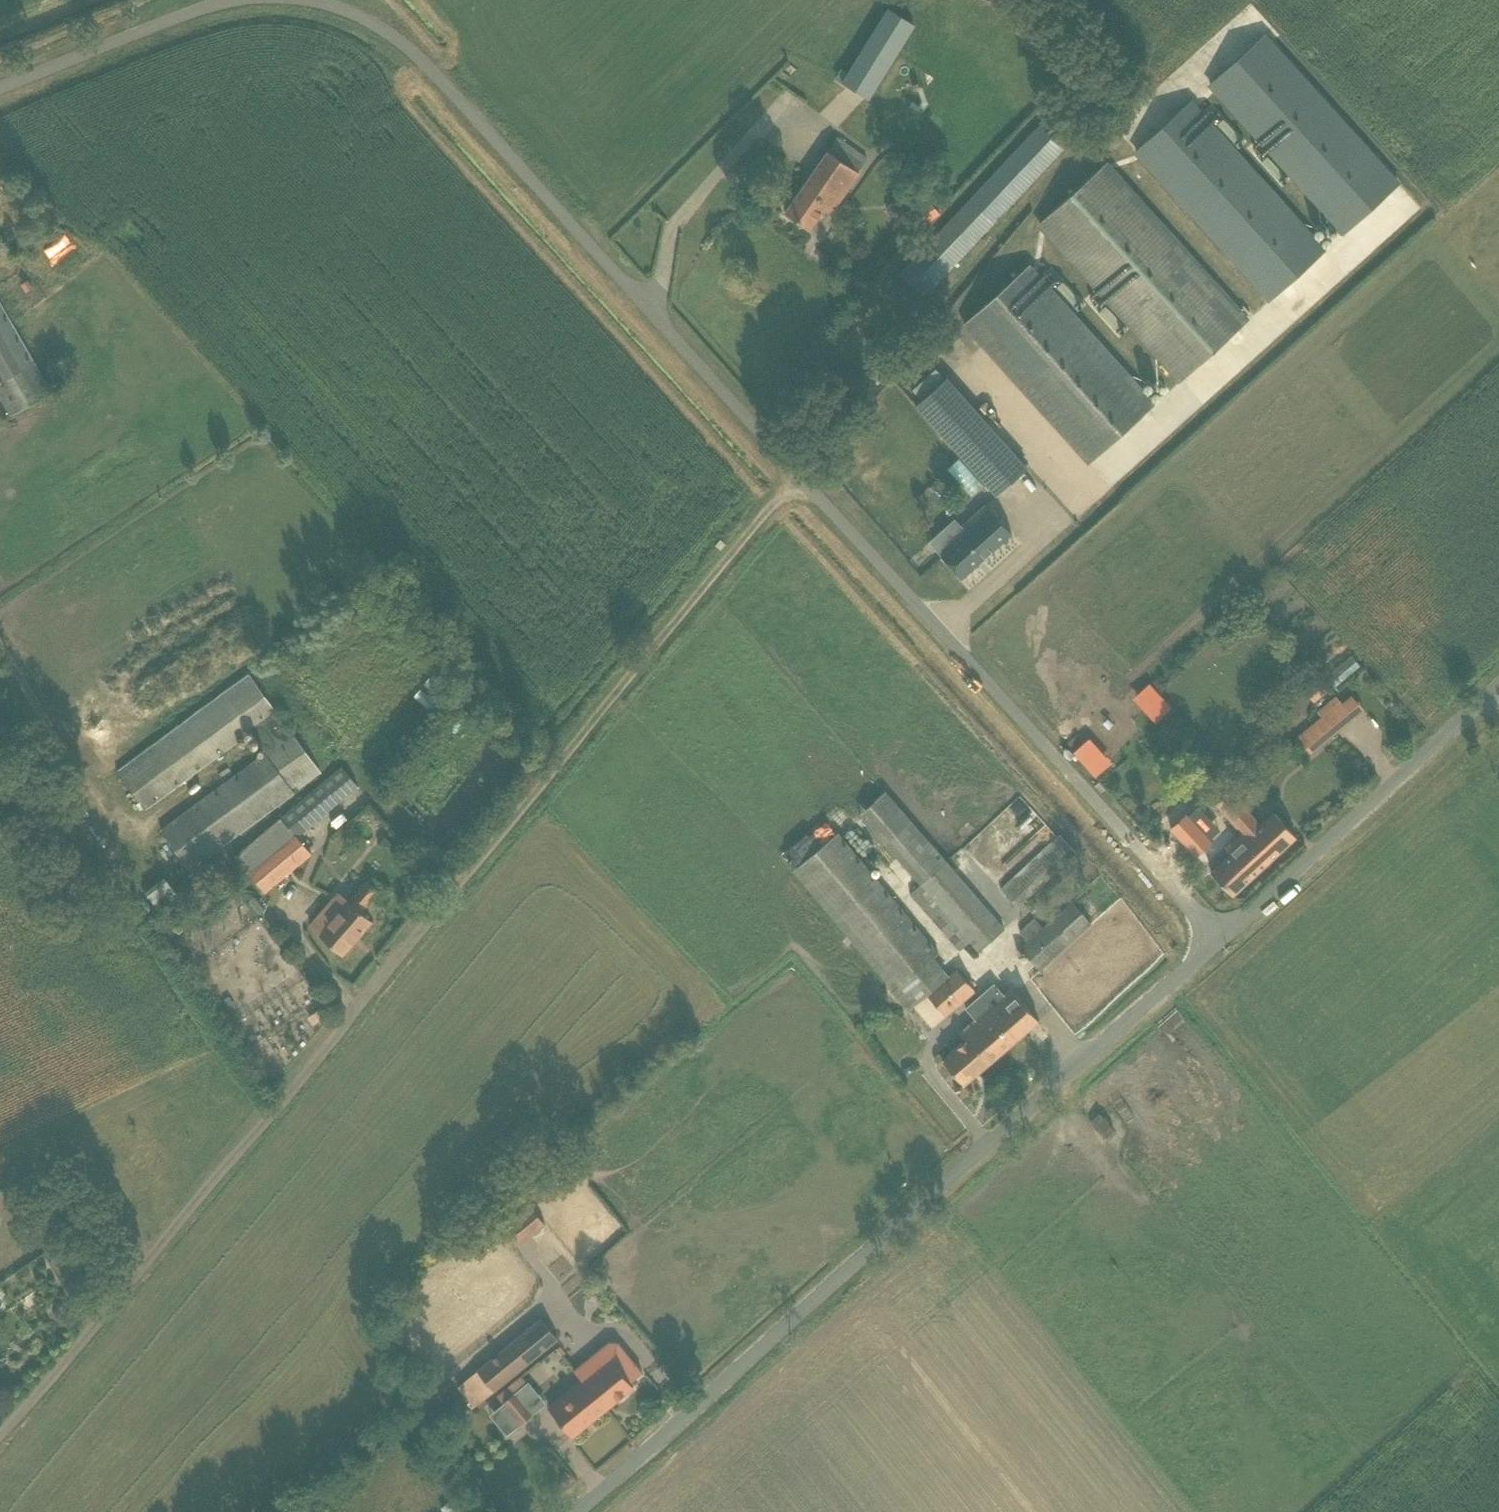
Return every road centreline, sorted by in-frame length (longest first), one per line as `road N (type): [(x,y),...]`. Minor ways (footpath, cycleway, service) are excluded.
road 1 (unclassified): [(1218,938),(430,70),(363,18),(306,0)]
road 2 (unclassified): [(574,1511),(1218,938)]
road 3 (track): [(356,1008),(756,517),(804,481)]
road 4 (unclassified): [(1218,938),(1498,685)]
road 5 (unclassified): [(249,0),(208,8),(0,89)]
road 6 (track): [(142,846),(105,813),(0,635)]

